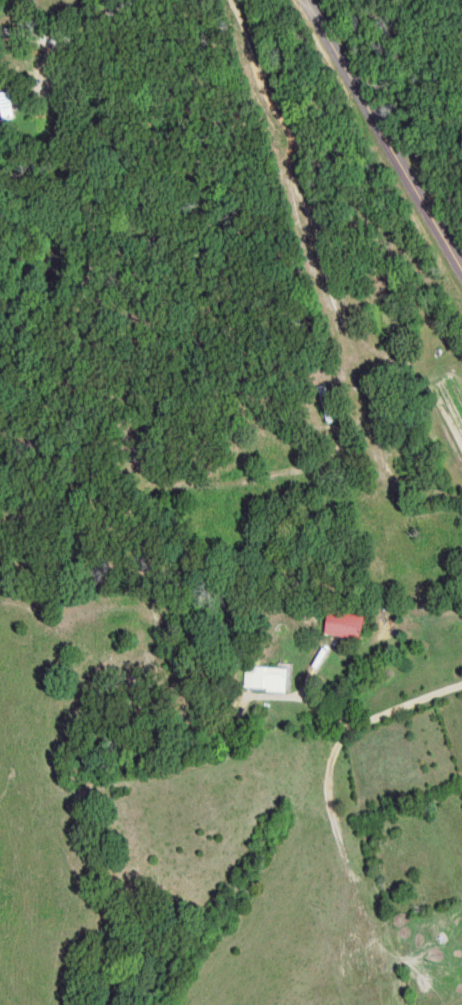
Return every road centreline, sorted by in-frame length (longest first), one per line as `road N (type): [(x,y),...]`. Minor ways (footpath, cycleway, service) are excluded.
road 1 (residential): [(0,486),(106,334),(122,274),(101,145),(117,31)]
road 2 (tertiary): [(461,276),(302,0)]
road 3 (residential): [(154,0),(117,31),(69,15),(0,28)]

